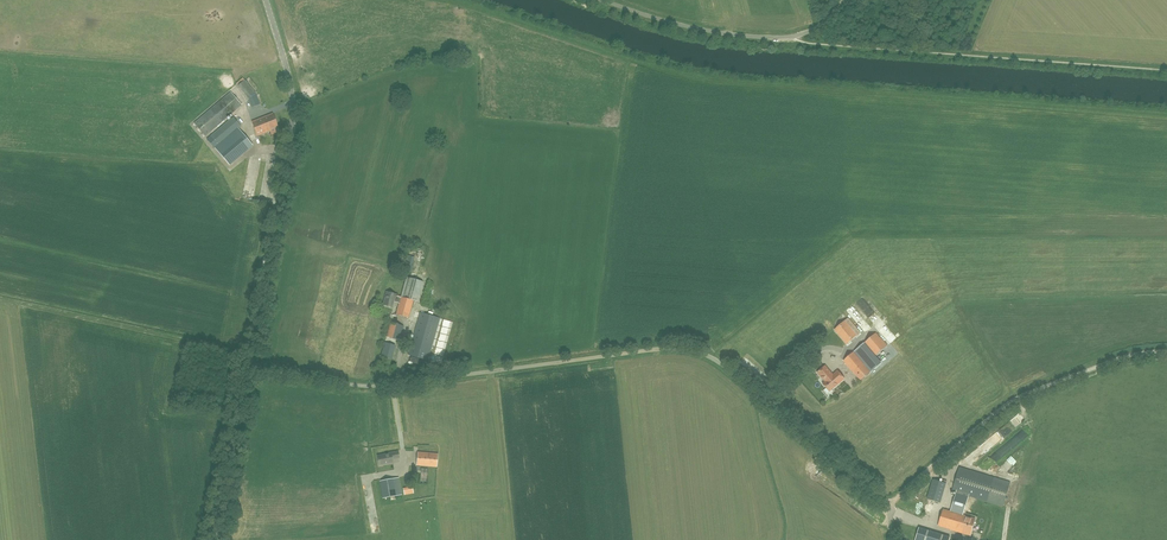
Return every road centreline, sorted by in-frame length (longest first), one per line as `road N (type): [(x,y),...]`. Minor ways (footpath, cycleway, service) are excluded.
road 1 (track): [(1166,115),(695,79),(440,0)]
road 2 (unclassified): [(891,539),(883,500),(696,352),(372,386),(246,366)]
road 3 (tertiary): [(246,366),(293,115),(266,0)]
road 4 (track): [(1166,354),(1126,359),(1010,402),(888,504)]
road 5 (track): [(249,354),(0,301)]
road 6 (unclassified): [(791,37),(702,30),(599,0)]
road 7 (tertiary): [(214,539),(246,366)]

